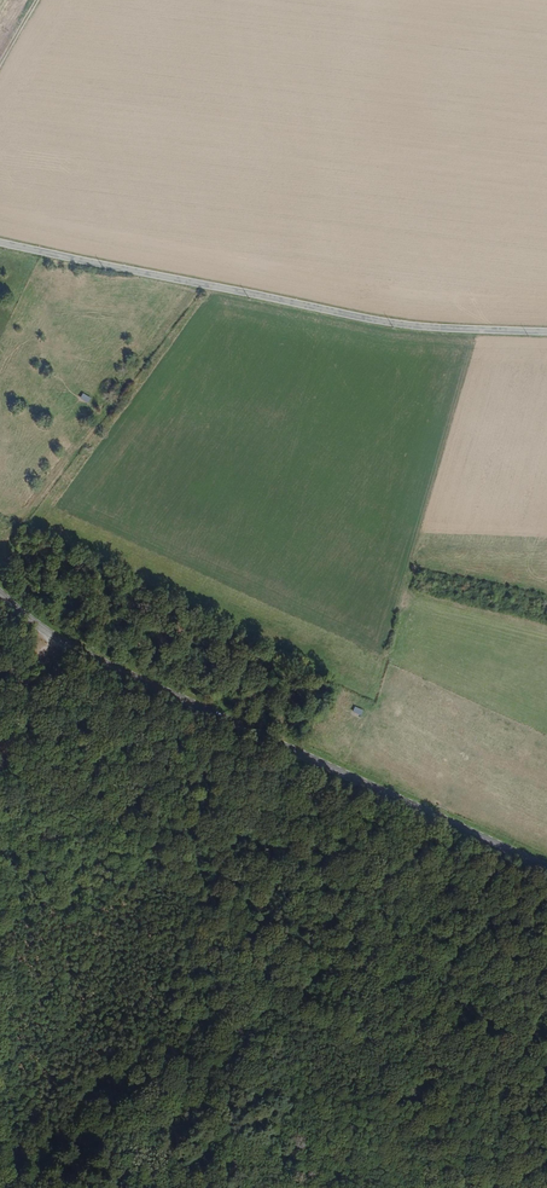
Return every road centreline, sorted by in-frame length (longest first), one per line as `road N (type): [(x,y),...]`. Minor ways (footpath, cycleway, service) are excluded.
road 1 (secondary): [(546,869),(90,658),(0,596)]
road 2 (tertiary): [(546,333),(378,320),(0,242)]

